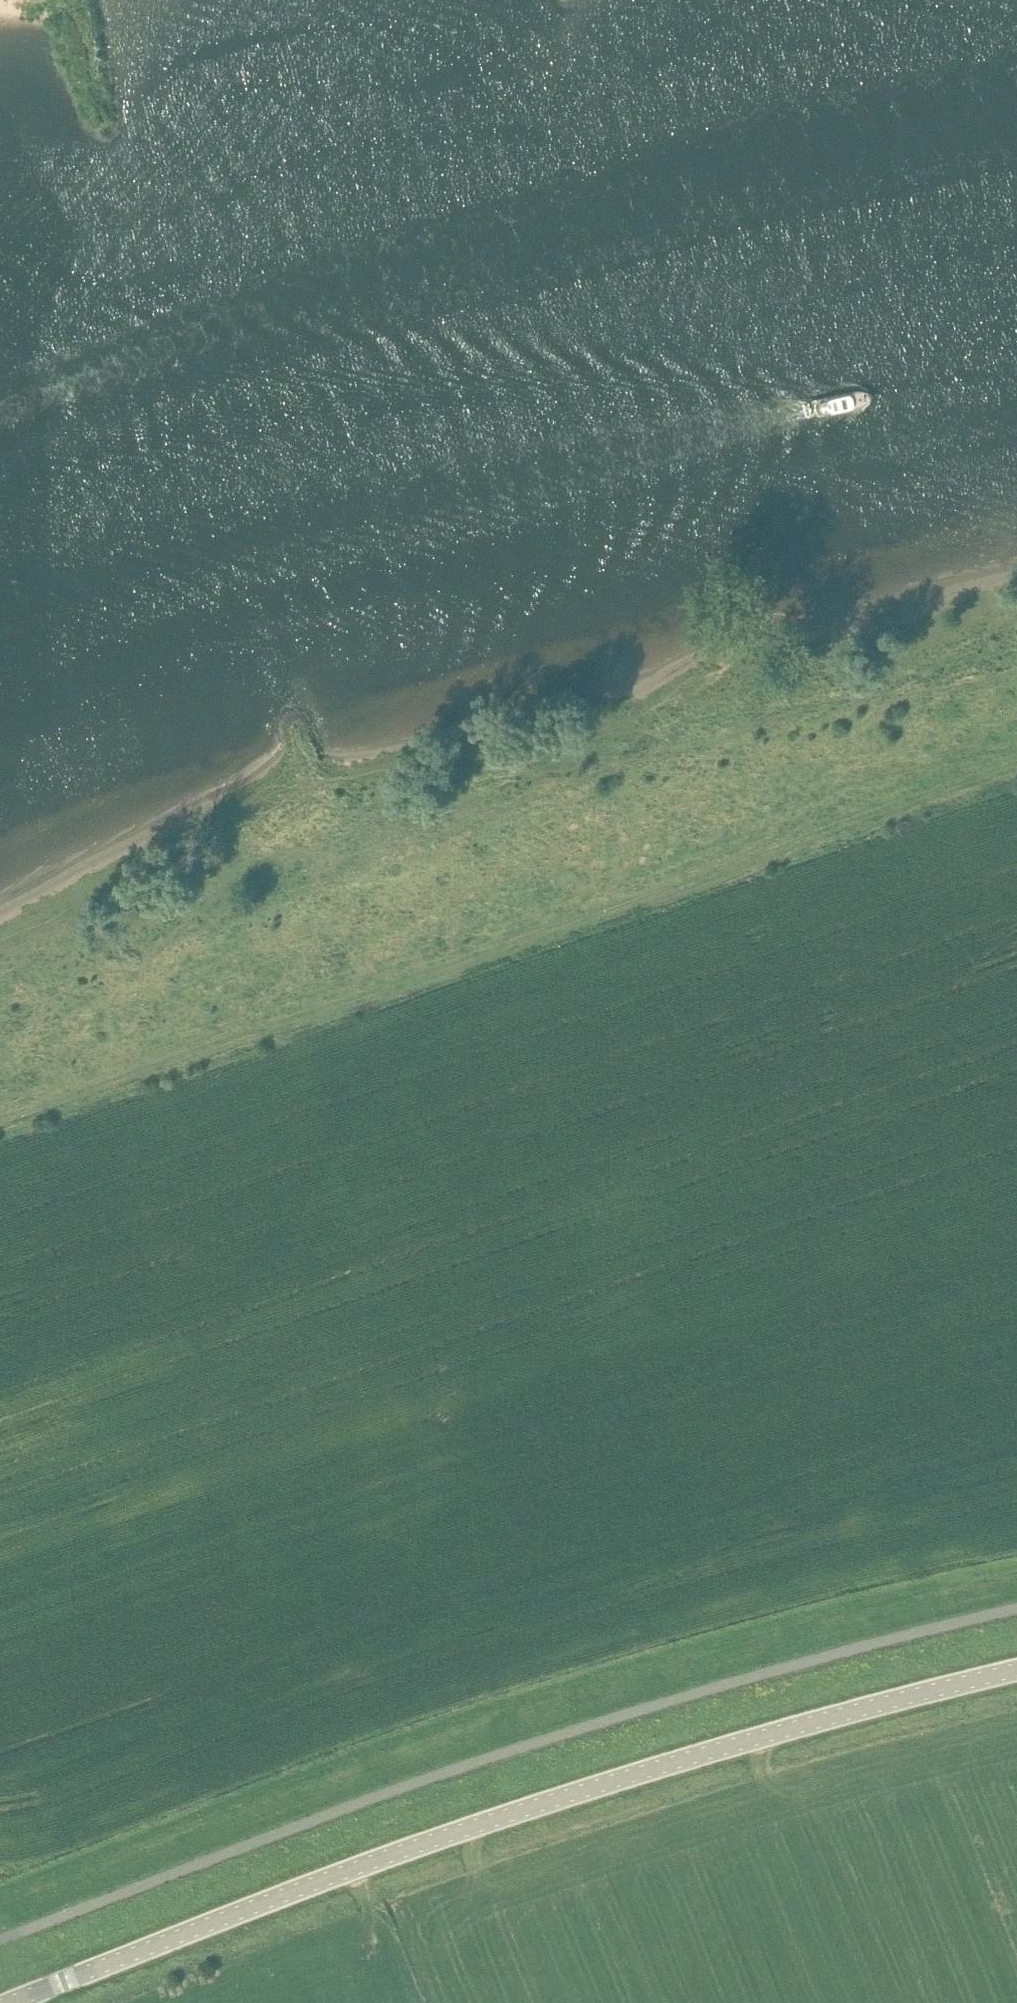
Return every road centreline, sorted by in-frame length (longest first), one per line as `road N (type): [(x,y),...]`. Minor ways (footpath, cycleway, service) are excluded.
road 1 (tertiary): [(3,2002),(377,1854),(742,1744),(1016,1674)]

